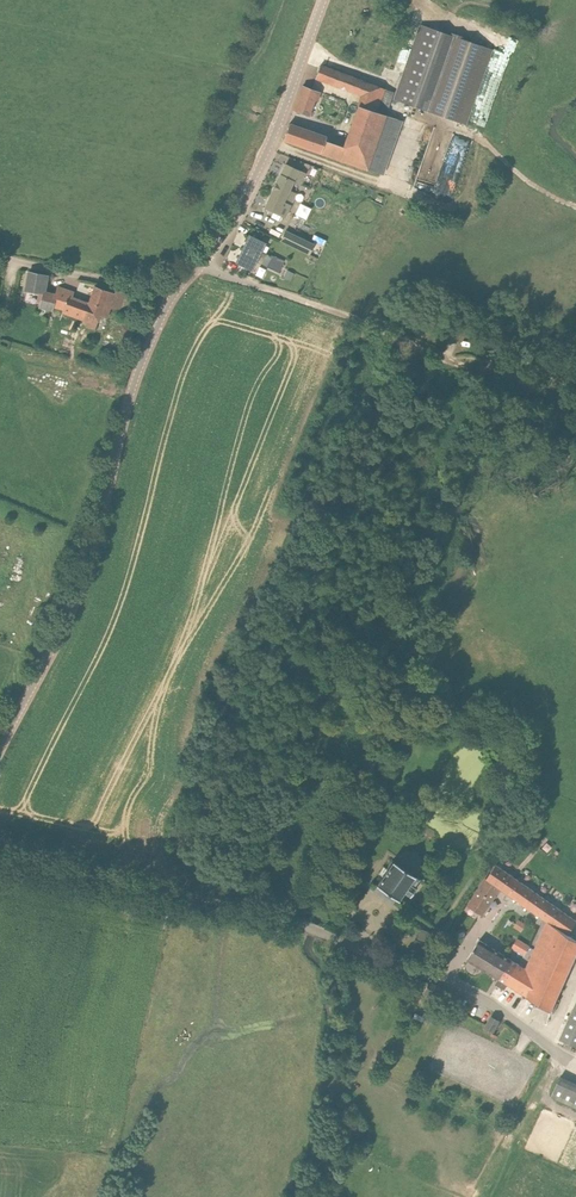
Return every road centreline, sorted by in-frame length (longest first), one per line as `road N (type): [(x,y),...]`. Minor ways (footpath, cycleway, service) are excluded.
road 1 (tertiary): [(0,747),(79,590),(137,376),(175,294)]
road 2 (tertiary): [(175,294),(248,190),(324,0)]
road 3 (track): [(448,360),(201,262)]
road 4 (unclassified): [(0,256),(175,294)]
road 5 (track): [(575,424),(563,405),(500,367),(448,360)]
road 6 (track): [(481,136),(526,180),(575,207)]

